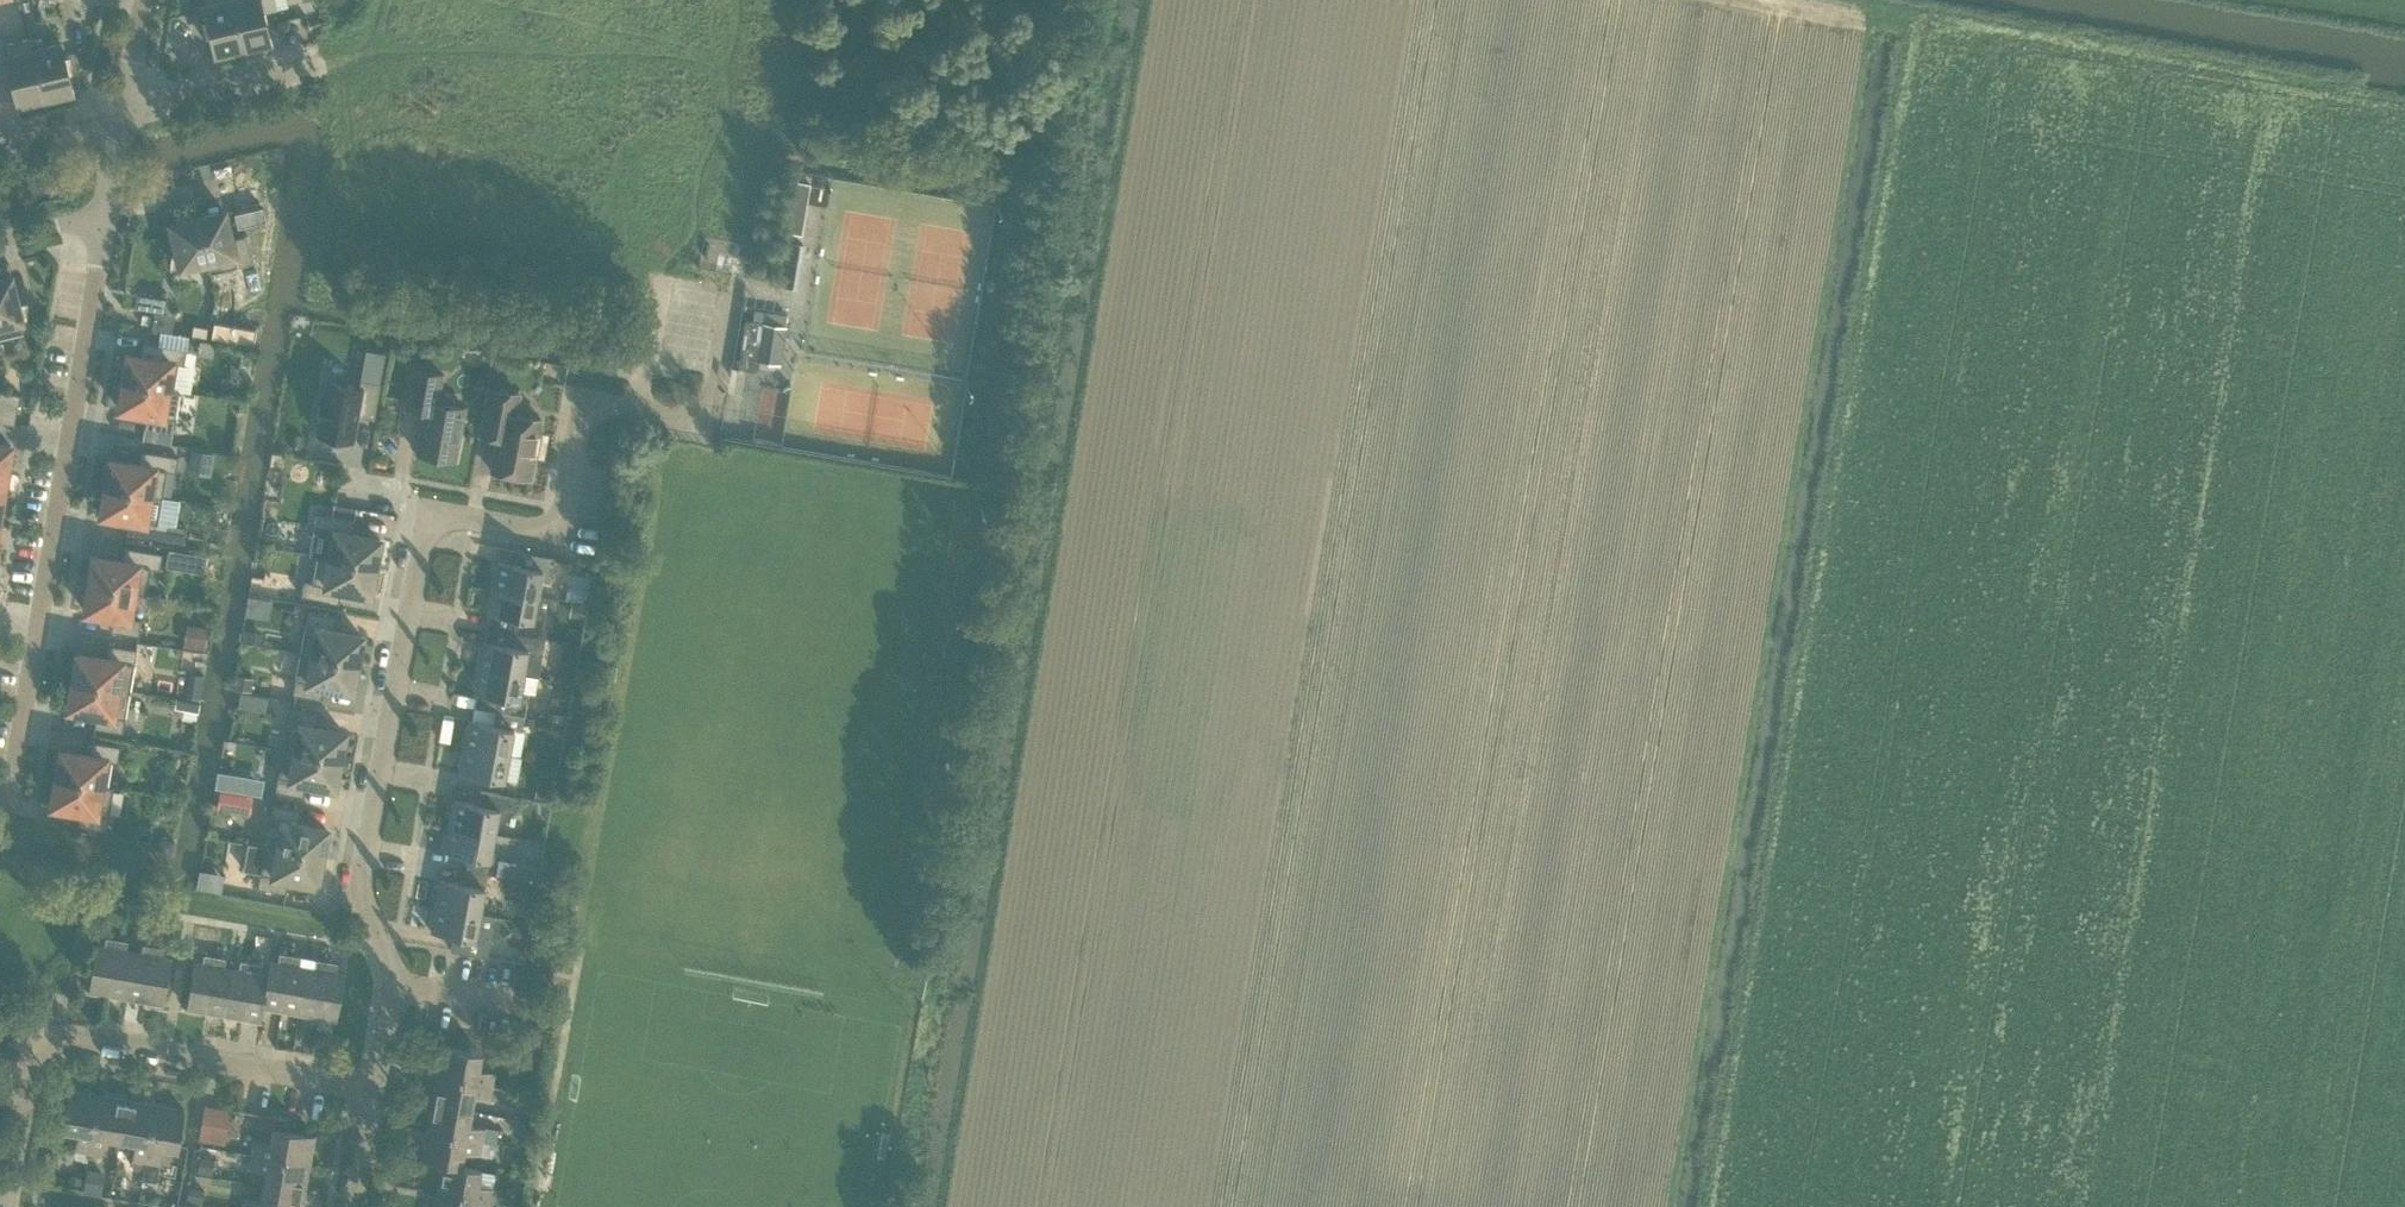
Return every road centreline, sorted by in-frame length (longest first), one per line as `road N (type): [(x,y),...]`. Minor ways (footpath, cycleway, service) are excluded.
road 1 (residential): [(0,799),(11,800),(109,210)]
road 2 (residential): [(378,1091),(398,990),(360,890),(431,510)]
road 3 (residential): [(378,1091),(41,1032),(11,1206)]
road 4 (residential): [(431,510),(560,534),(587,400),(710,421)]
road 5 (residential): [(310,56),(126,116)]
road 6 (residential): [(126,116),(0,146)]

